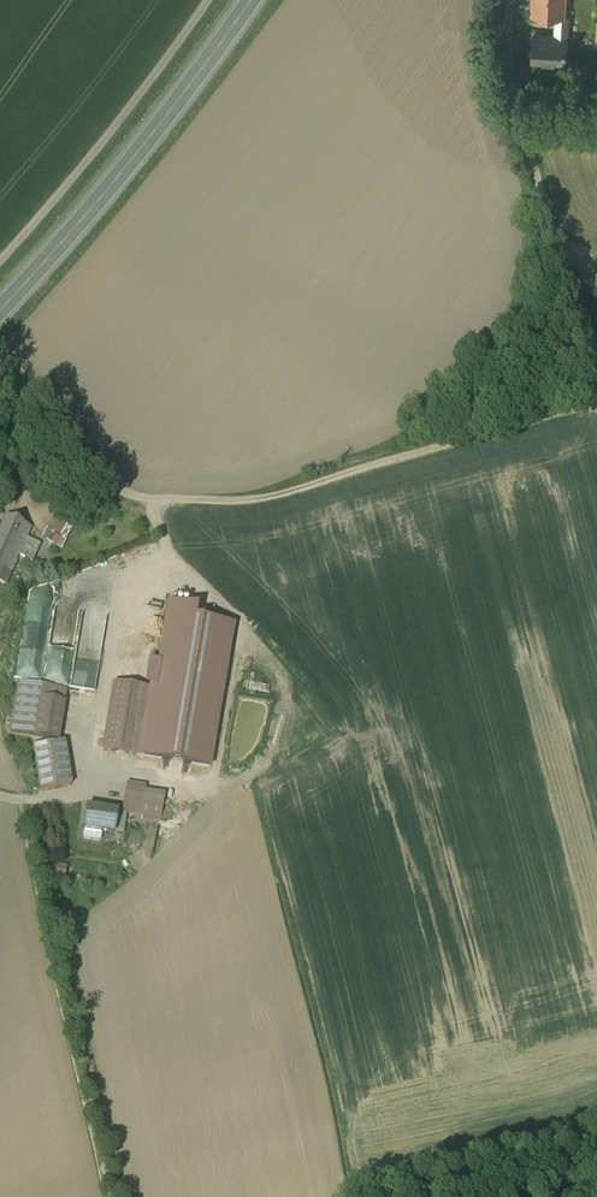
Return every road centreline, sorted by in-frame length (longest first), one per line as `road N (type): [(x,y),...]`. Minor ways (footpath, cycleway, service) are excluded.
road 1 (track): [(596,401),(244,503),(195,504),(121,492),(0,375)]
road 2 (secondary): [(251,0),(130,163),(0,310)]
road 3 (unclassified): [(513,0),(519,106),(596,371)]
road 4 (unclassified): [(0,259),(122,121),(209,0)]

